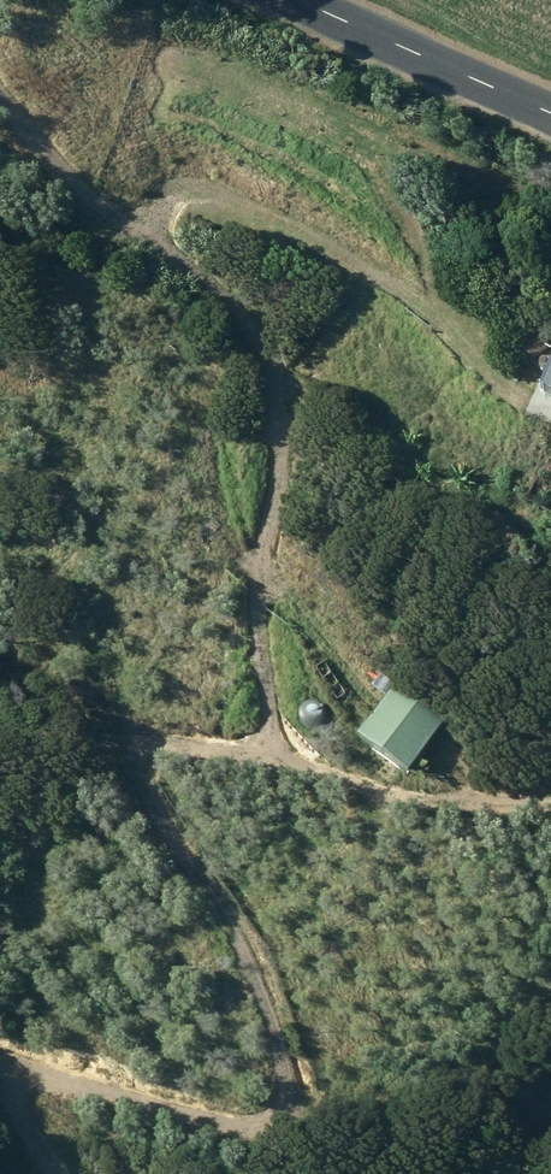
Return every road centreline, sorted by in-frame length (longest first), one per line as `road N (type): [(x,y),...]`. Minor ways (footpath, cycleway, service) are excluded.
road 1 (track): [(0,97),(181,276),(216,351),(276,560),(286,758),(113,749),(228,909),(299,1063),(285,1110),(238,1122),(39,1058),(13,1072),(20,1117),(54,1173)]
road 2 (track): [(550,803),(451,800),(286,758)]
road 3 (unclassified): [(550,113),(307,0)]

